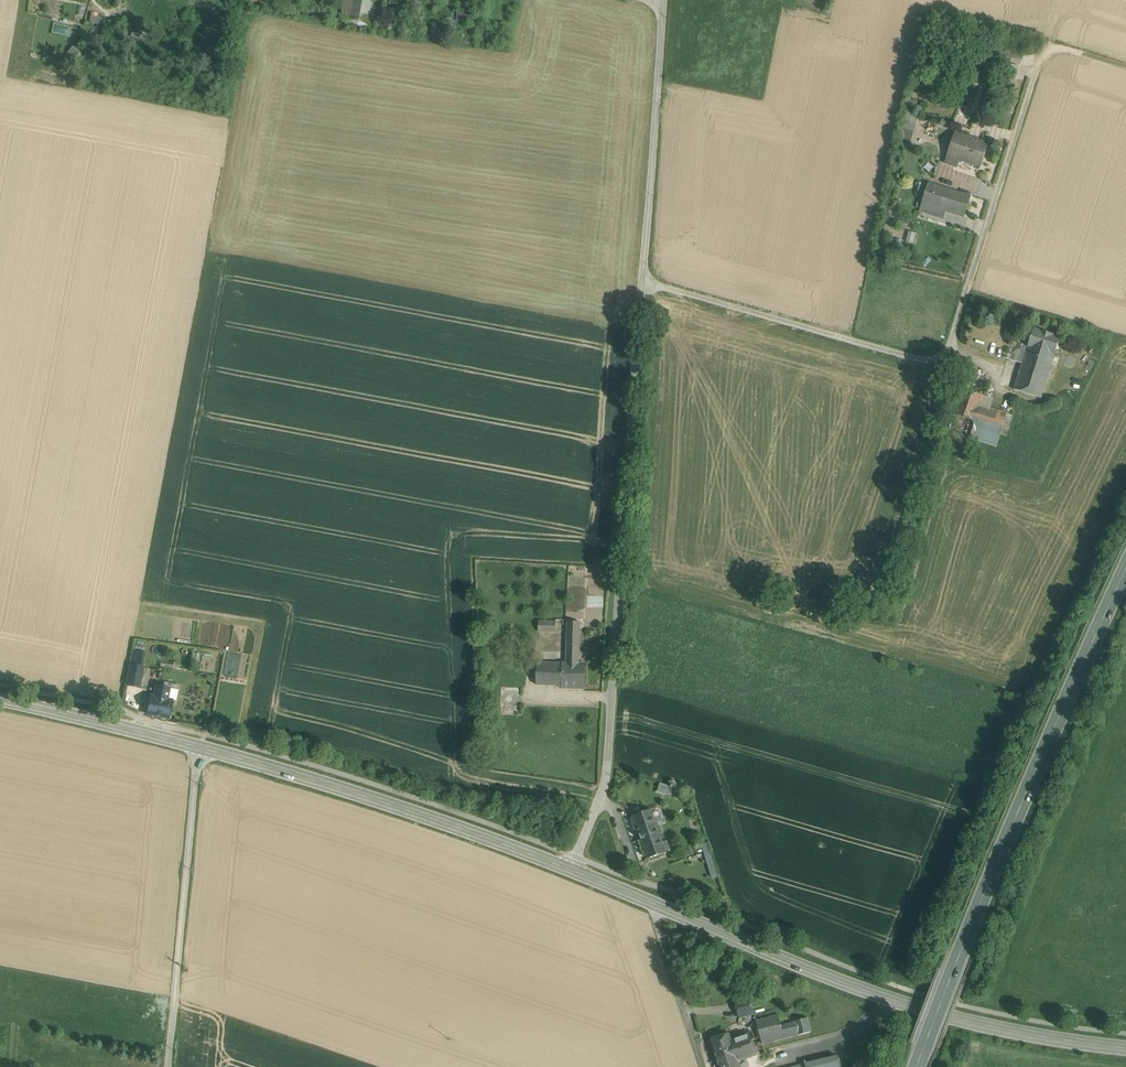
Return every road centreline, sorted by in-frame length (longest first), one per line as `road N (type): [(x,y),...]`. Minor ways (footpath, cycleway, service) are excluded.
road 1 (unclassified): [(575,869),(610,776),(667,0)]
road 2 (tertiary): [(575,869),(963,1021),(1125,1047)]
road 3 (primary): [(1125,571),(917,1066)]
road 4 (tertiary): [(200,746),(365,793),(575,869)]
road 5 (unclassified): [(168,1066),(200,746)]
road 6 (tertiary): [(0,699),(200,746)]

